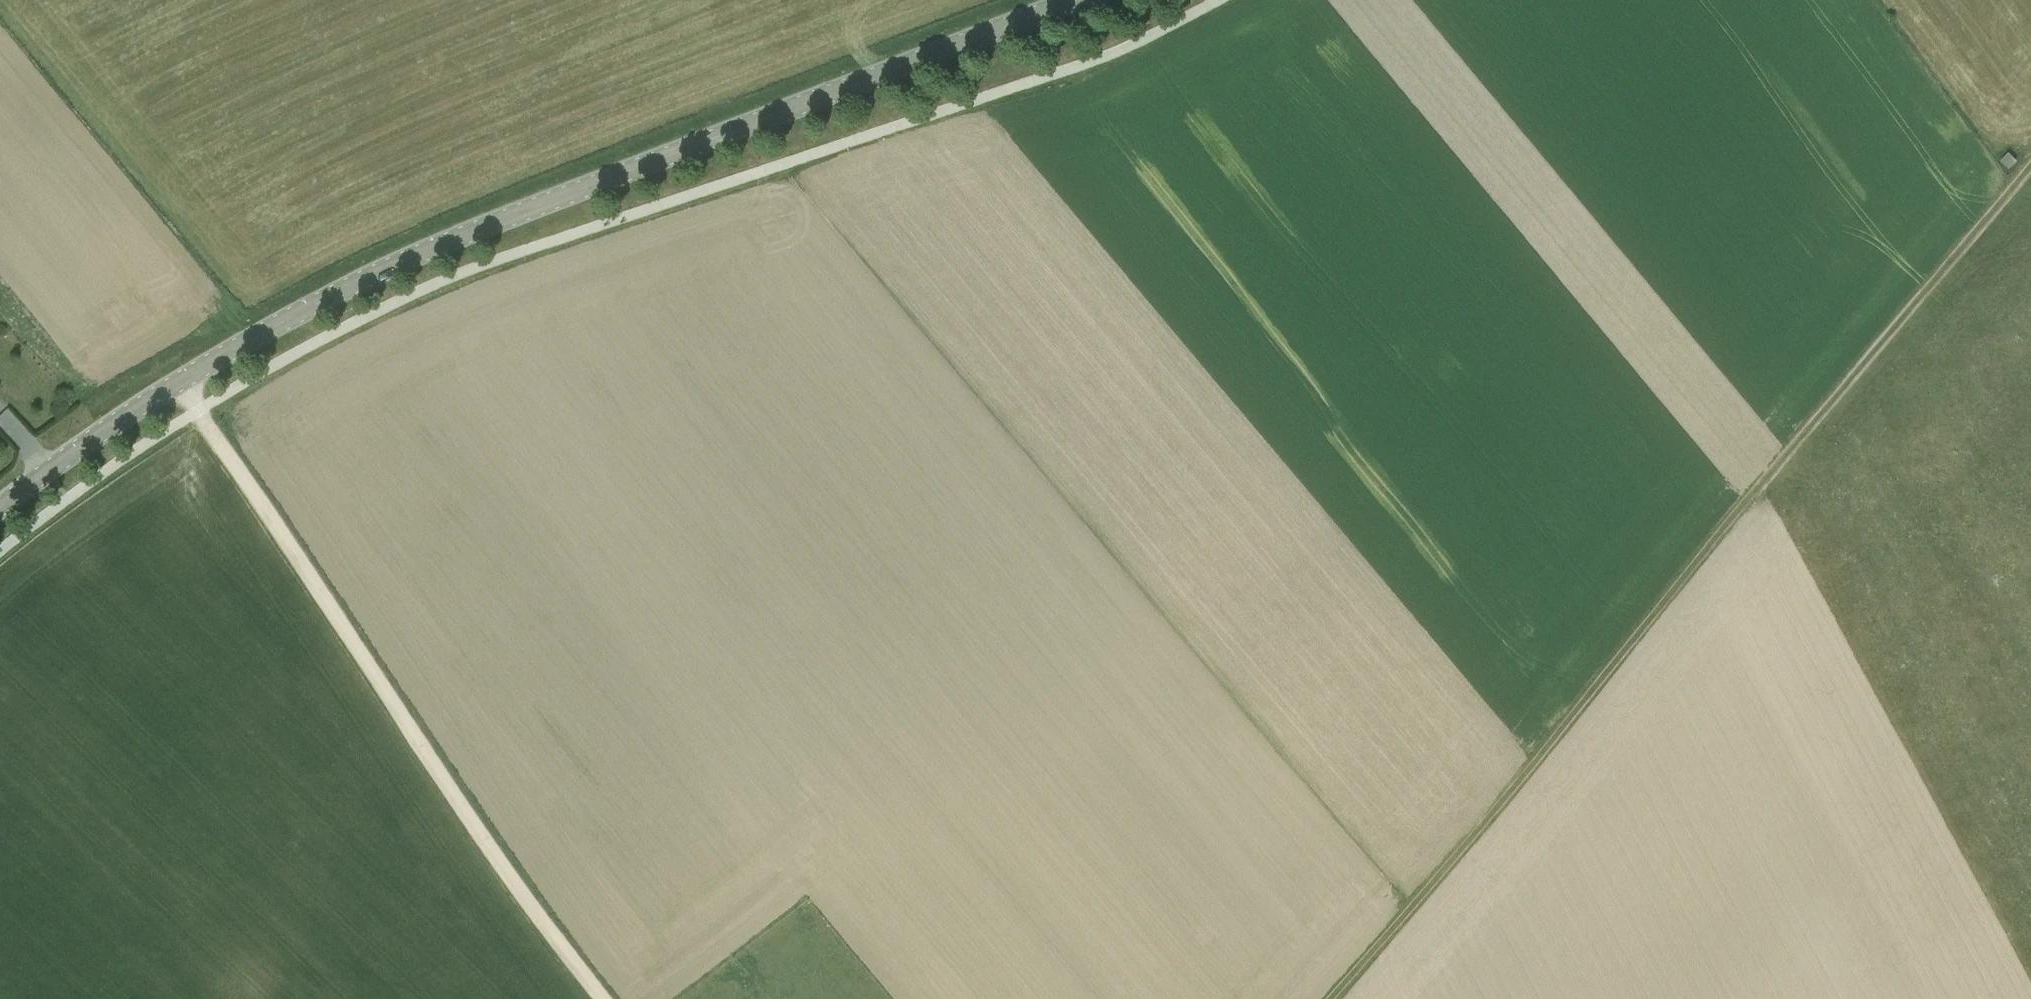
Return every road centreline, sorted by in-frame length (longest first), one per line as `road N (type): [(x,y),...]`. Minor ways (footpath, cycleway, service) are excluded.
road 1 (tertiary): [(0,507),(144,402),(367,277),(1074,0)]
road 2 (track): [(1341,998),(2030,160)]
road 3 (track): [(608,998),(540,918),(197,408)]

